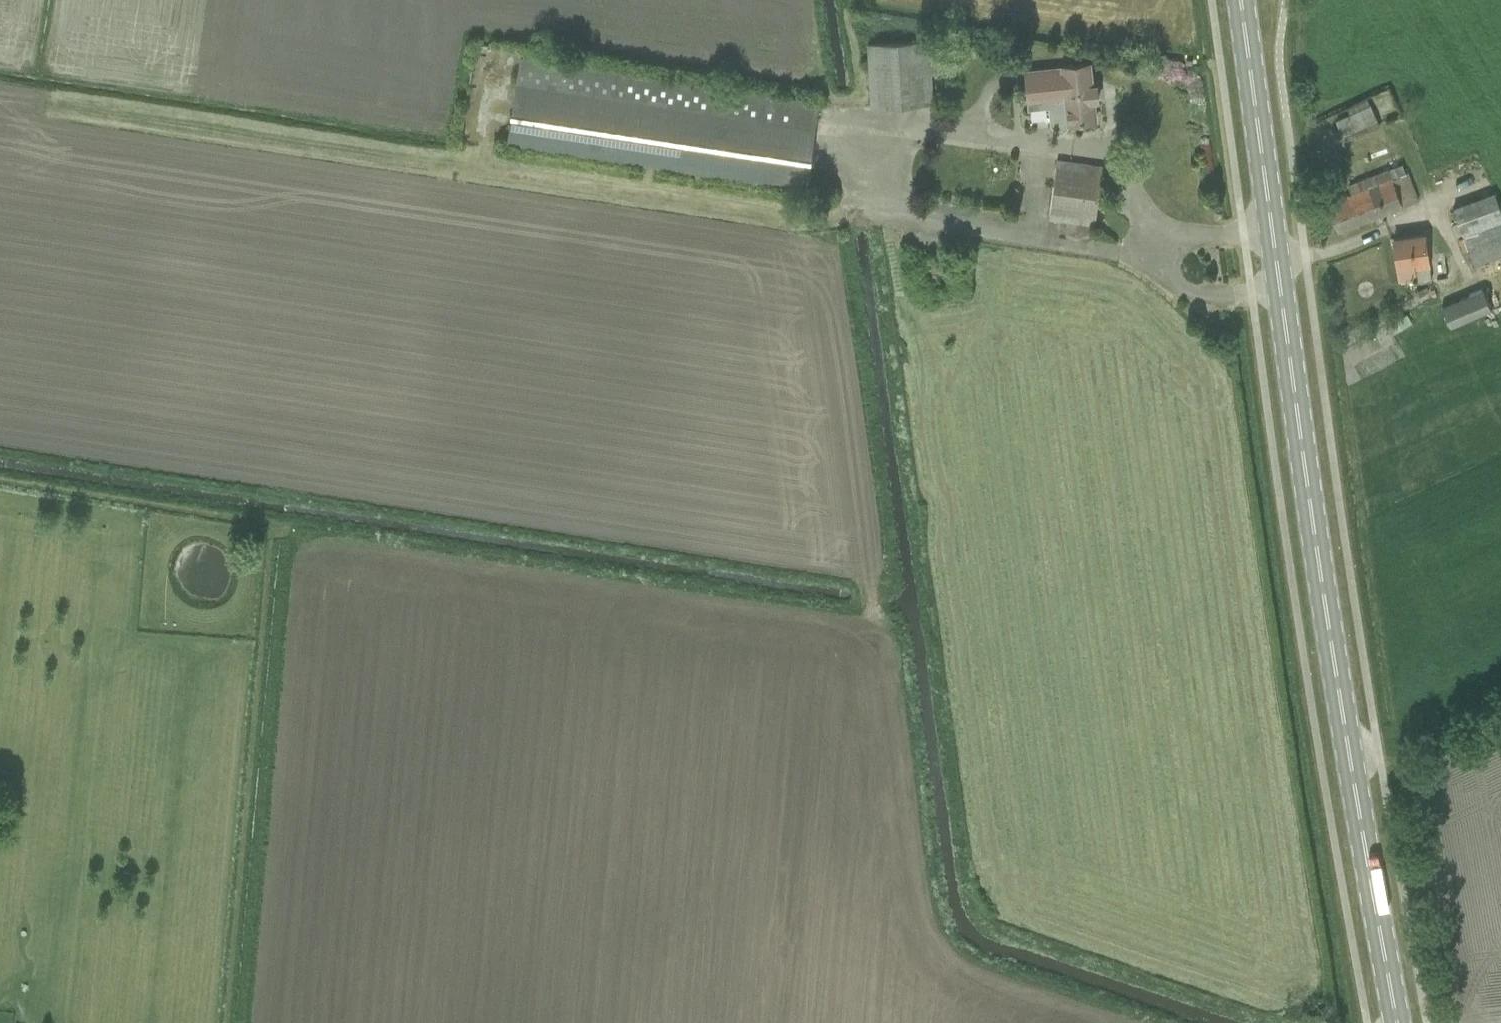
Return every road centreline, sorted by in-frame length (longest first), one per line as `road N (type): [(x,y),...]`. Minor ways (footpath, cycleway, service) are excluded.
road 1 (primary): [(1399,1022),(1309,511),(1240,0)]

